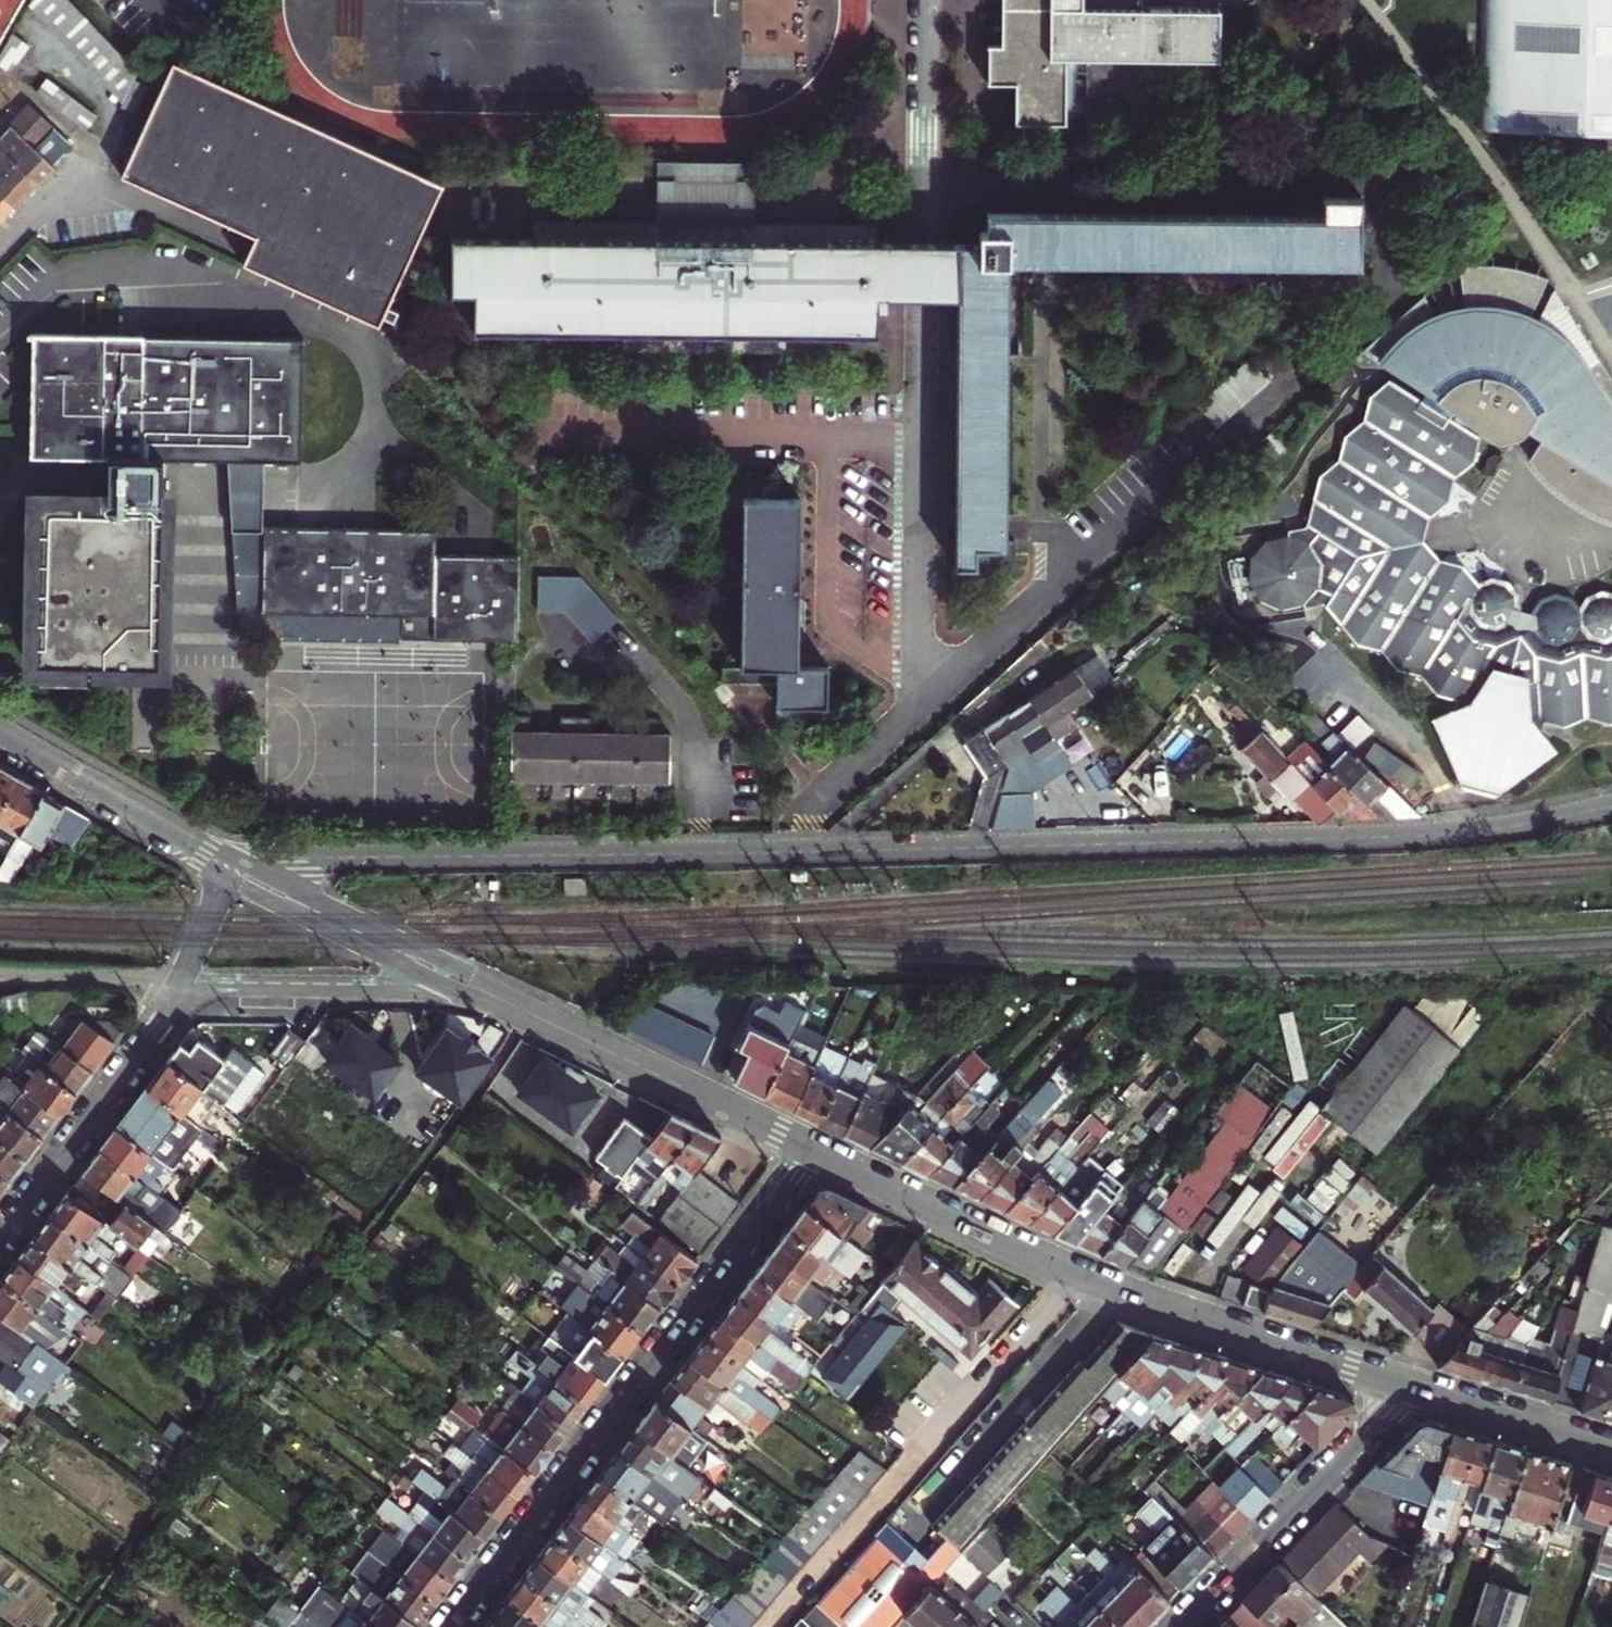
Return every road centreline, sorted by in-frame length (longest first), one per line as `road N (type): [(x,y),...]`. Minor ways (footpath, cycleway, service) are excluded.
road 1 (residential): [(231,869),(298,858),(1393,840),(1611,809)]
road 2 (tertiary): [(813,1149),(1077,1276),(1410,1382)]
road 3 (residential): [(448,1626),(813,1149)]
road 4 (tertiary): [(484,994),(813,1149)]
road 5 (residential): [(1410,1382),(1173,1626)]
road 6 (residential): [(179,991),(0,1238)]
road 7 (residential): [(179,991),(484,994)]
road 8 (tertiary): [(231,869),(484,994)]
road 9 (tertiary): [(0,734),(231,869)]
road 10 (residential): [(0,251),(25,227),(69,209),(129,205),(204,229)]
road 11 (tertiary): [(1410,1382),(1611,1447)]
road 12 (residential): [(231,869),(179,991)]

